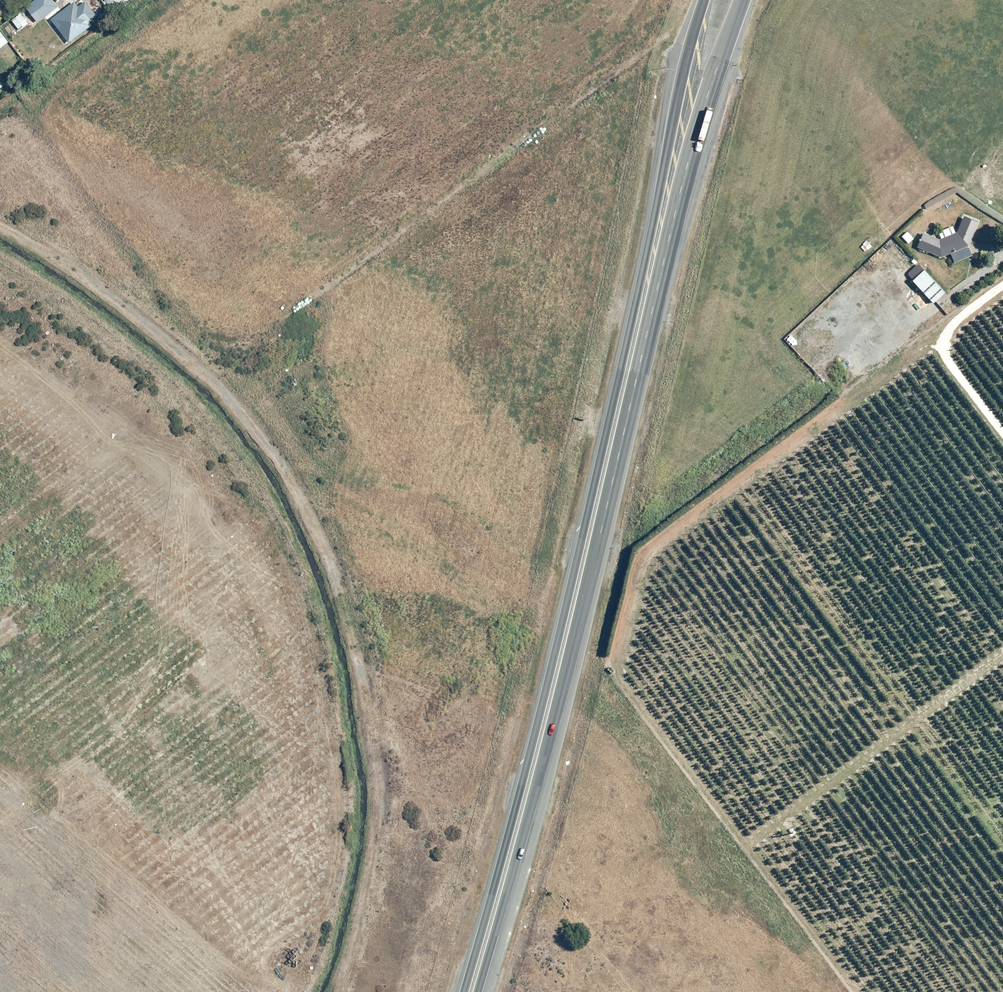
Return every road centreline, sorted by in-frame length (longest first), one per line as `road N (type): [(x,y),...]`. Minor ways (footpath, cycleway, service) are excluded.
road 1 (trunk): [(743,0),(684,171),(601,528),(478,991)]
road 2 (trunk): [(464,991),(550,679),(704,0)]
road 3 (unknown): [(0,836),(137,712),(149,421),(141,382),(119,348),(0,195)]
road 4 (unknown): [(537,0),(474,299),(457,310),(279,278),(143,100)]
road 5 (unknown): [(208,991),(241,949),(252,679),(246,661),(230,651),(97,647),(76,638),(0,559)]
road 6 (unknown): [(394,0),(318,354),(301,391),(261,412),(149,421)]
road 7 (unknown): [(0,209),(273,0)]
road 8 (unknown): [(0,796),(173,991)]
road 9 (unknown): [(149,421),(86,422),(0,340)]

